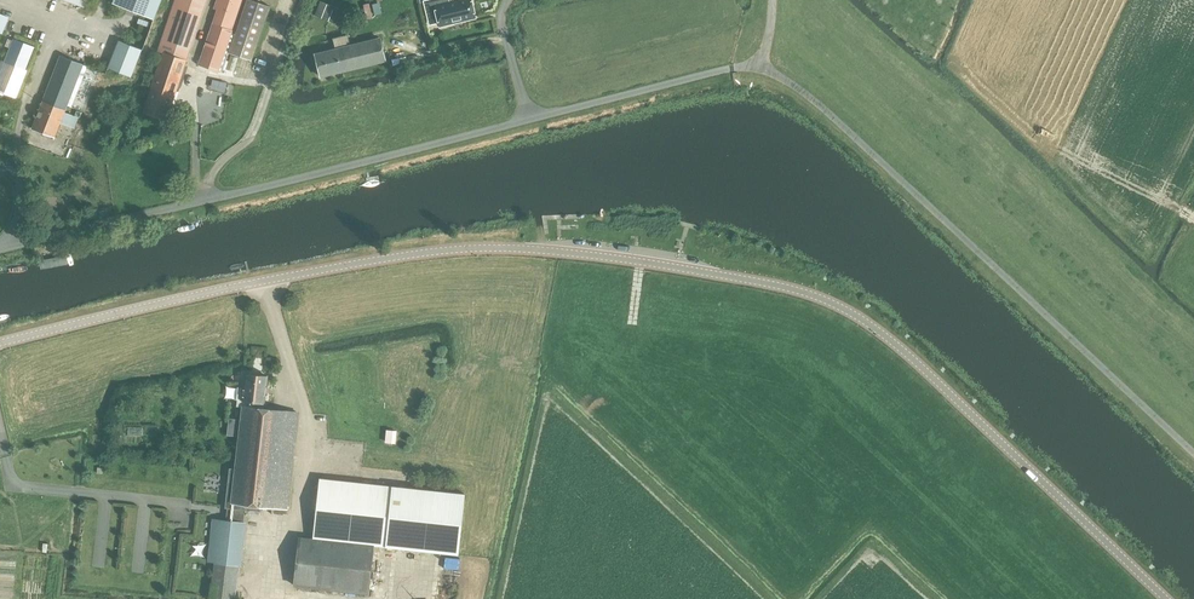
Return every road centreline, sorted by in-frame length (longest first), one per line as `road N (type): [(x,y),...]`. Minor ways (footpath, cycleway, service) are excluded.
road 1 (unclassified): [(0,248),(730,68),(761,67),(808,97),(1193,454)]
road 2 (tertiary): [(0,343),(263,280),(484,249),(559,251),(775,284),(824,299),(890,339),(1165,598)]

